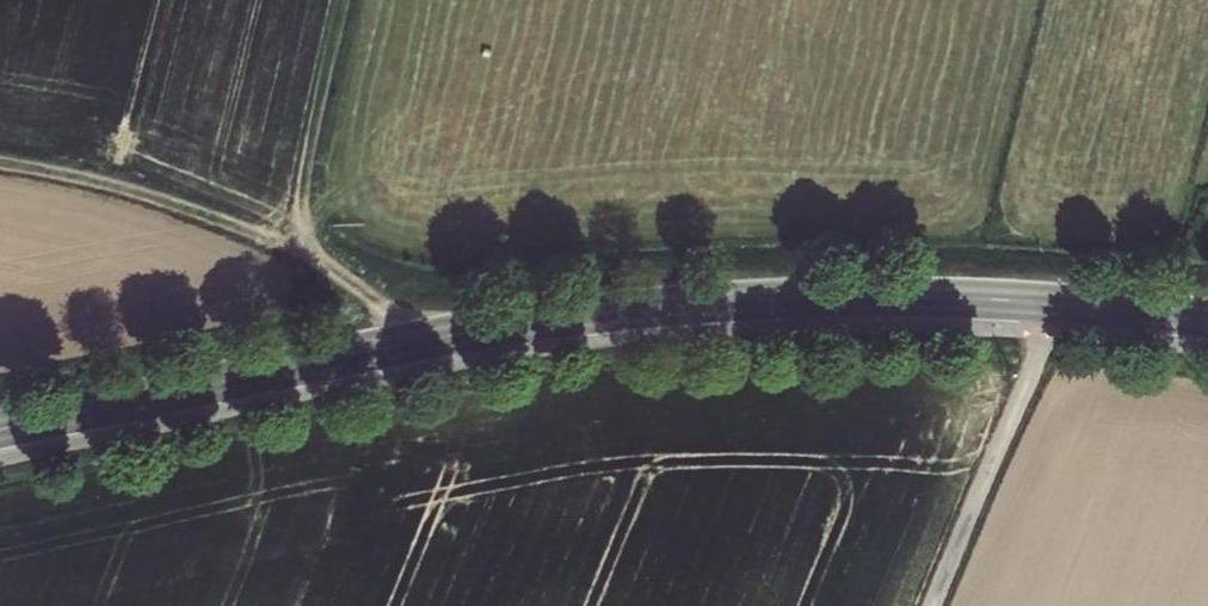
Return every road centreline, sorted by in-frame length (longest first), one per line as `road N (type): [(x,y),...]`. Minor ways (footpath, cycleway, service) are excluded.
road 1 (primary): [(0,429),(451,336),(672,308),(916,298),(1207,321)]
road 2 (track): [(1061,304),(933,605)]
road 3 (track): [(0,156),(168,201),(288,248)]
road 4 (track): [(340,0),(288,248)]
road 5 (track): [(288,248),(422,341)]

